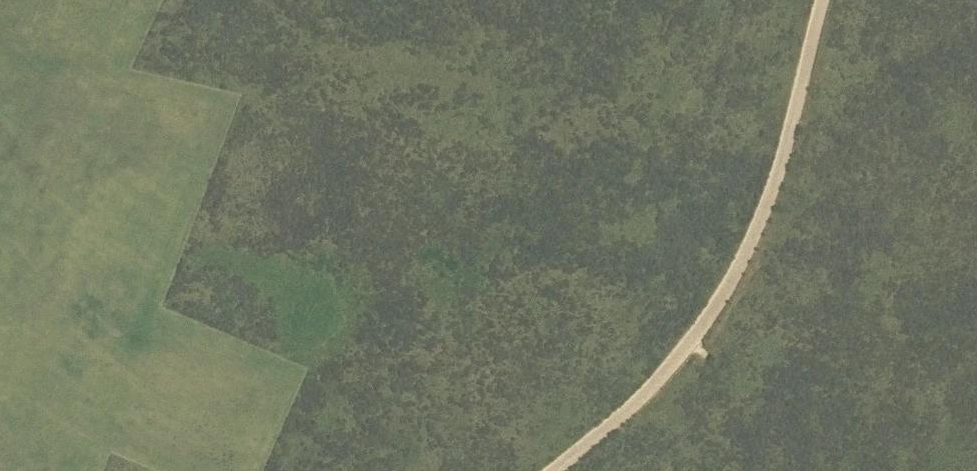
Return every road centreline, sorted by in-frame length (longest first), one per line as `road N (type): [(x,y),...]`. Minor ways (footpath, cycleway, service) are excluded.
road 1 (track): [(557,470),(661,378),(711,318),(776,180),(822,0)]

